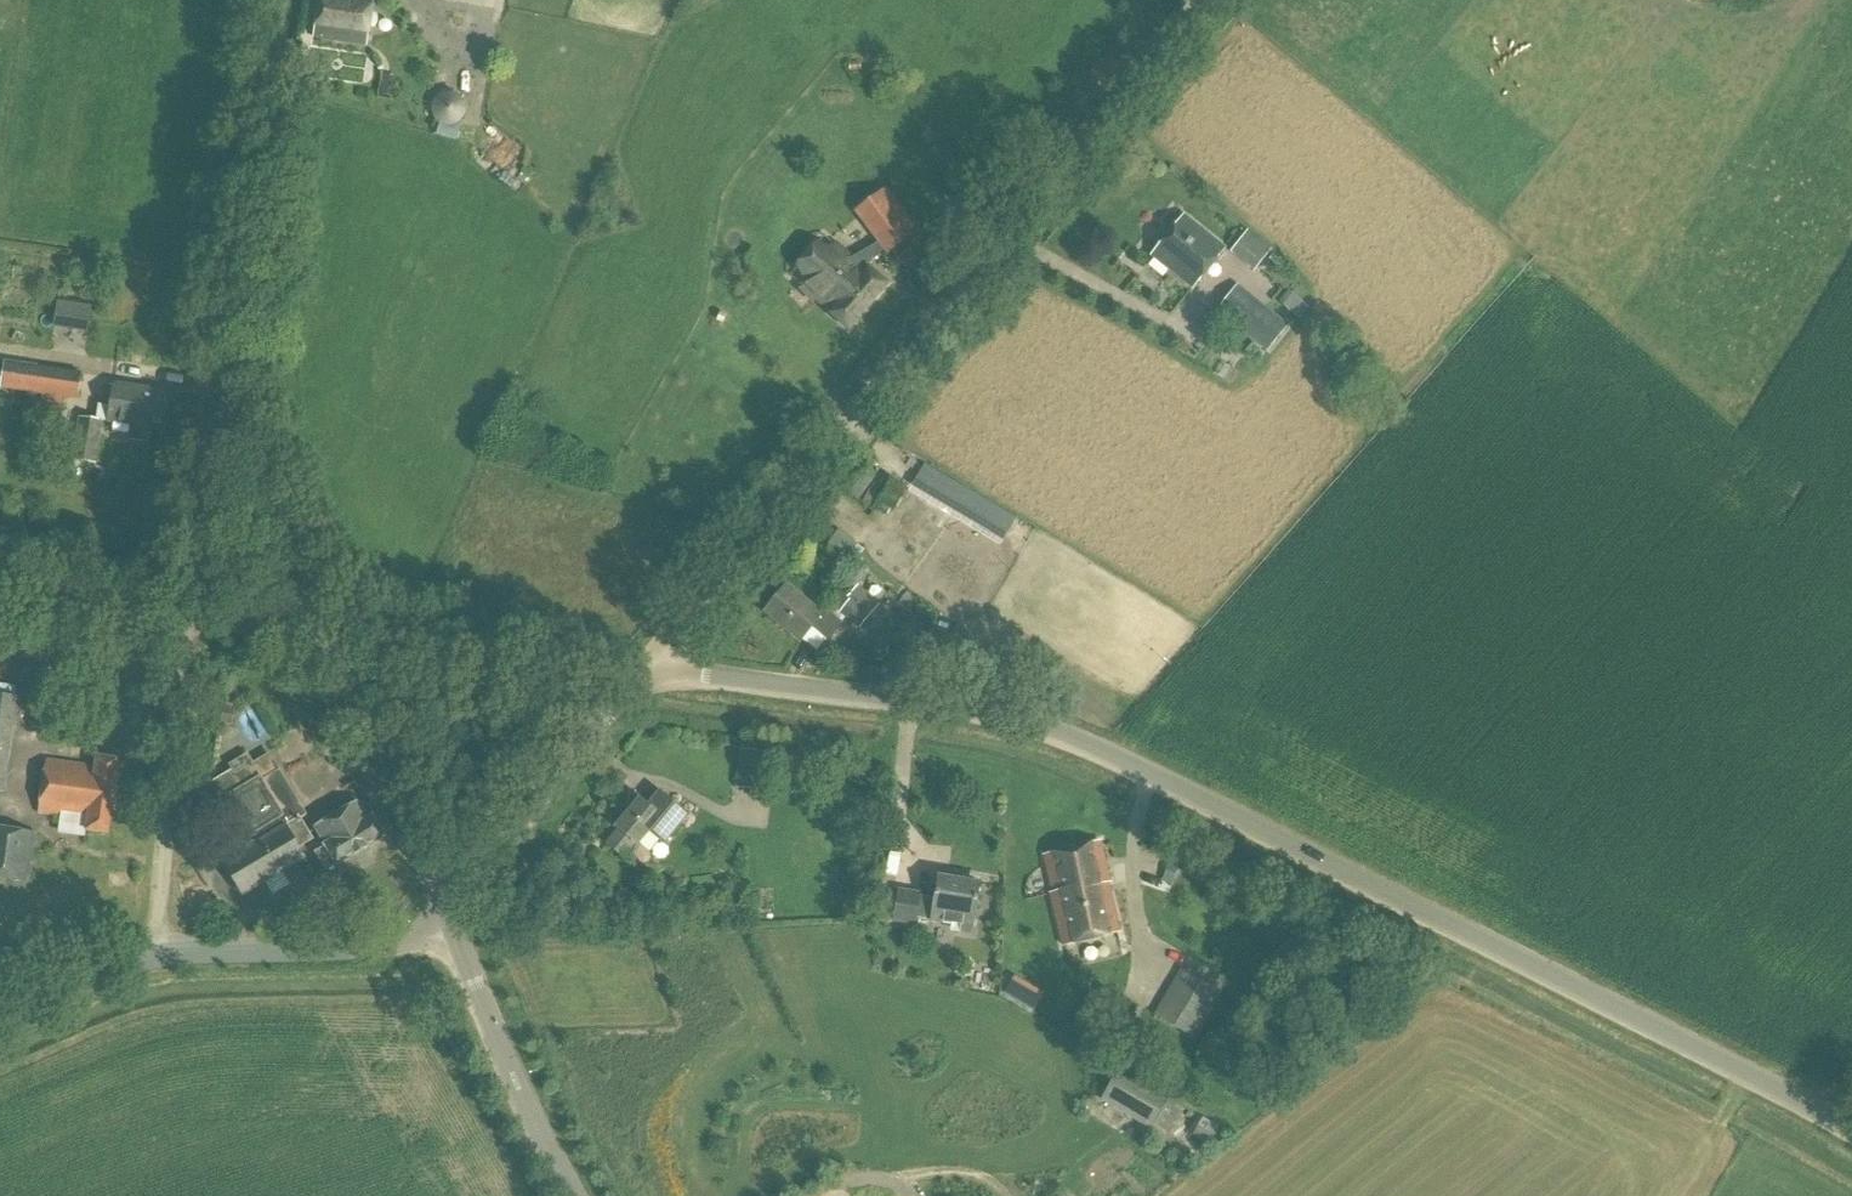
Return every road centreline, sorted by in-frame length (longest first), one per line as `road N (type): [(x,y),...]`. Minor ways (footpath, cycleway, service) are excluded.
road 1 (unclassified): [(1851,1136),(1063,737),(954,710),(648,670)]
road 2 (unclassified): [(648,670),(1196,0)]
road 3 (tertiary): [(323,628),(246,447),(230,390),(231,315),(278,0)]
road 4 (track): [(0,1052),(157,987),(404,978),(461,955)]
road 5 (unclassified): [(0,1016),(124,961),(157,953),(368,949),(414,937),(442,910)]
road 6 (unclassified): [(323,628),(0,592)]
road 7 (unclassified): [(442,910),(648,670)]
road 8 (tertiary): [(561,1195),(442,910)]
road 9 (tertiary): [(442,910),(323,628)]

